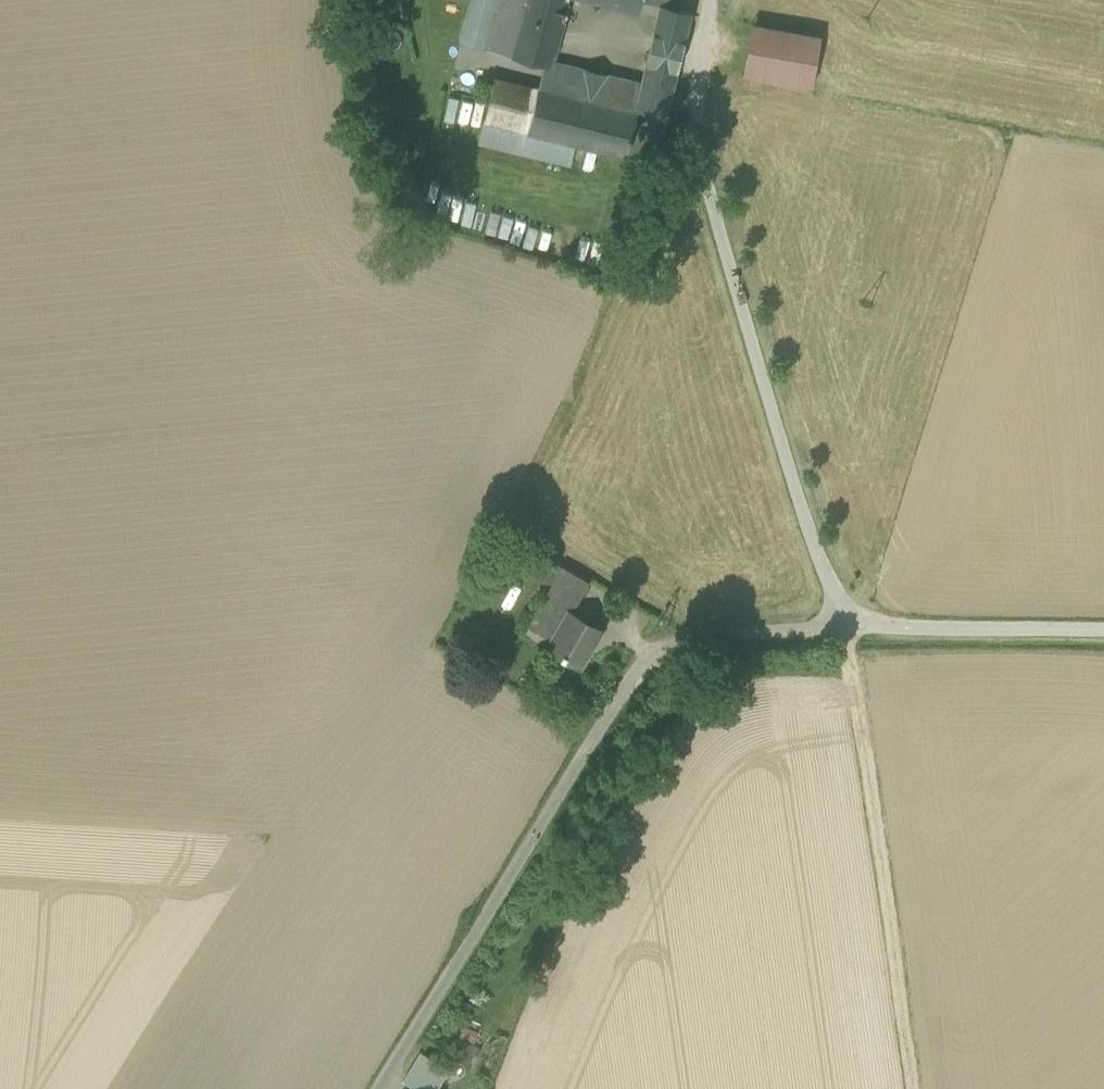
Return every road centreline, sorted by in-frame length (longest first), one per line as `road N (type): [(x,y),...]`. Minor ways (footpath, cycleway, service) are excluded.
road 1 (unclassified): [(843,633),(702,640),(635,674),(374,1088)]
road 2 (unclassified): [(843,633),(690,109),(711,0)]
road 3 (track): [(843,633),(911,1088)]
road 4 (unclassified): [(1103,639),(843,633)]

